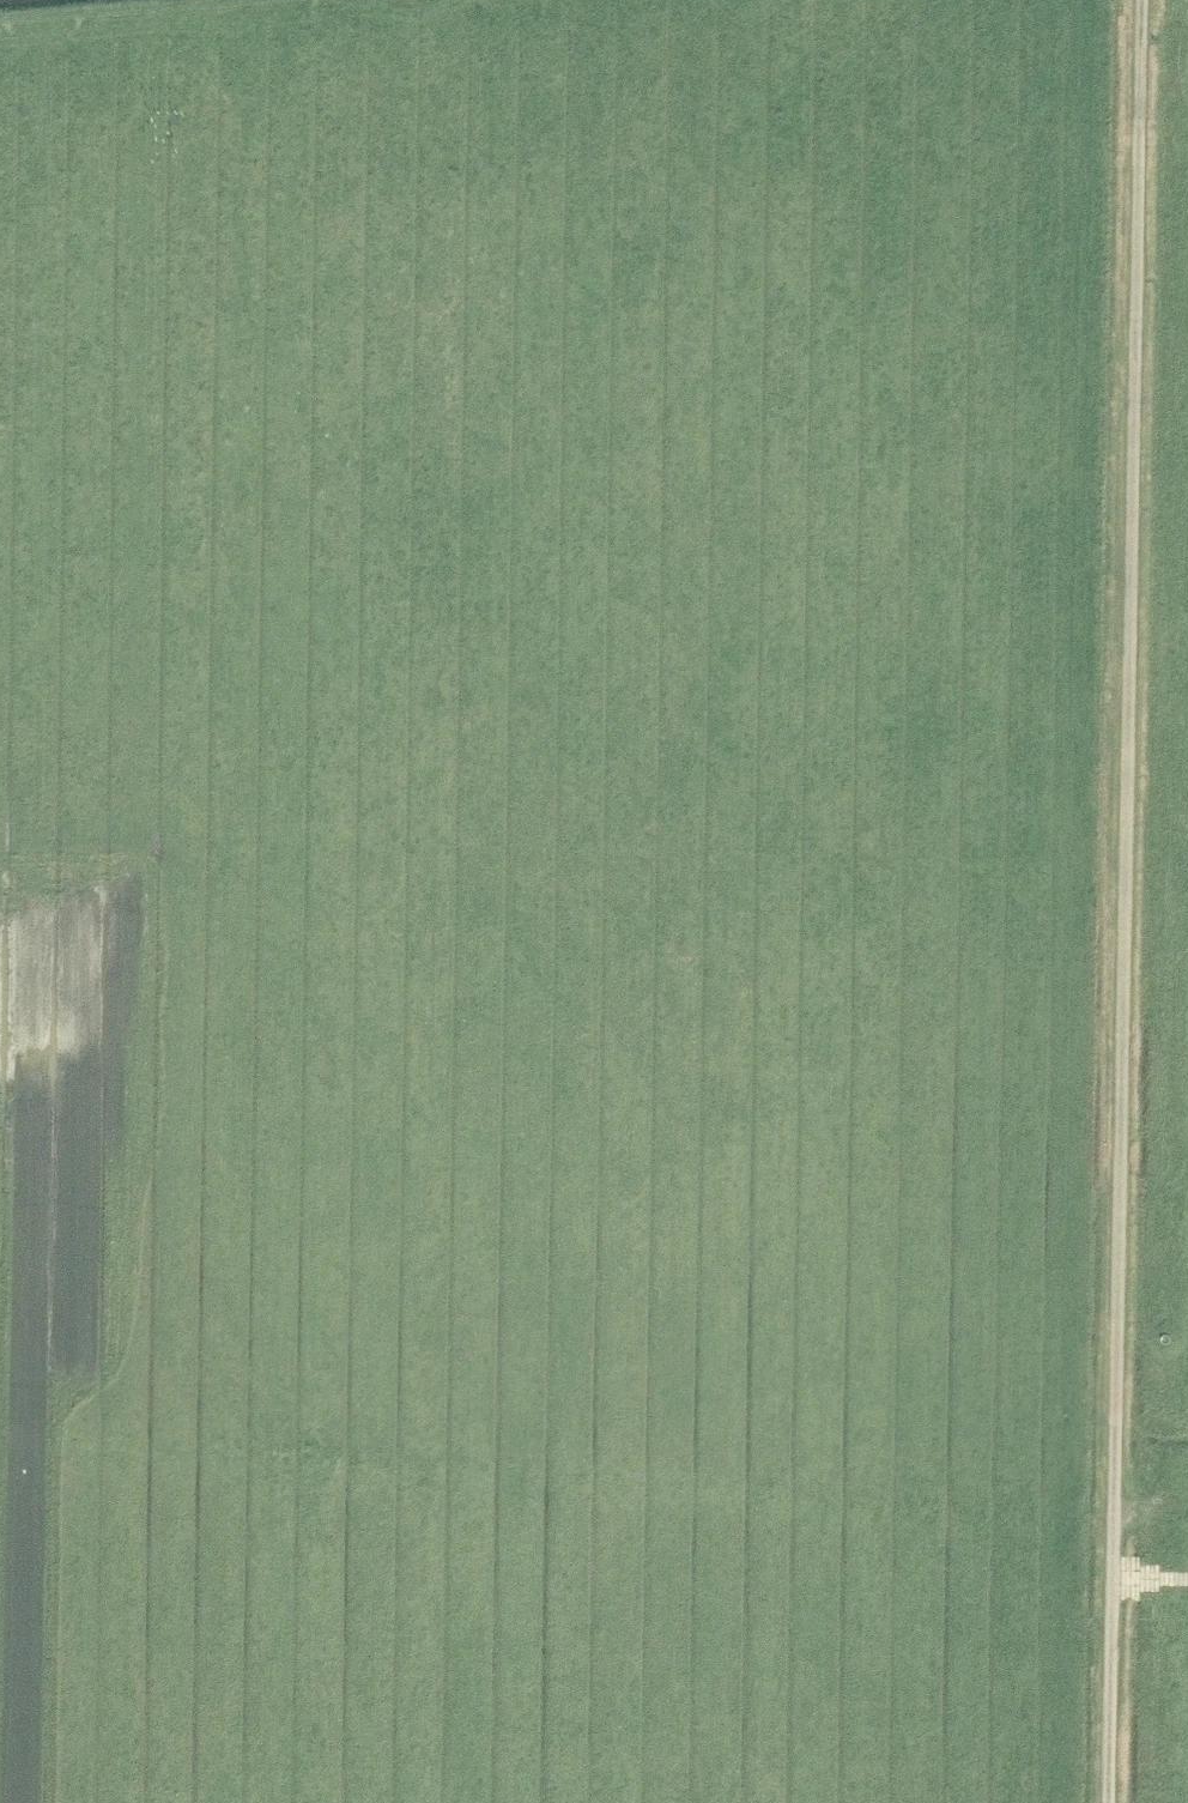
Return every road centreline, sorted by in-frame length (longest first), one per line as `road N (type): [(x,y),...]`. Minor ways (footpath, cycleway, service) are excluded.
road 1 (track): [(1109,1802),(1142,0)]

